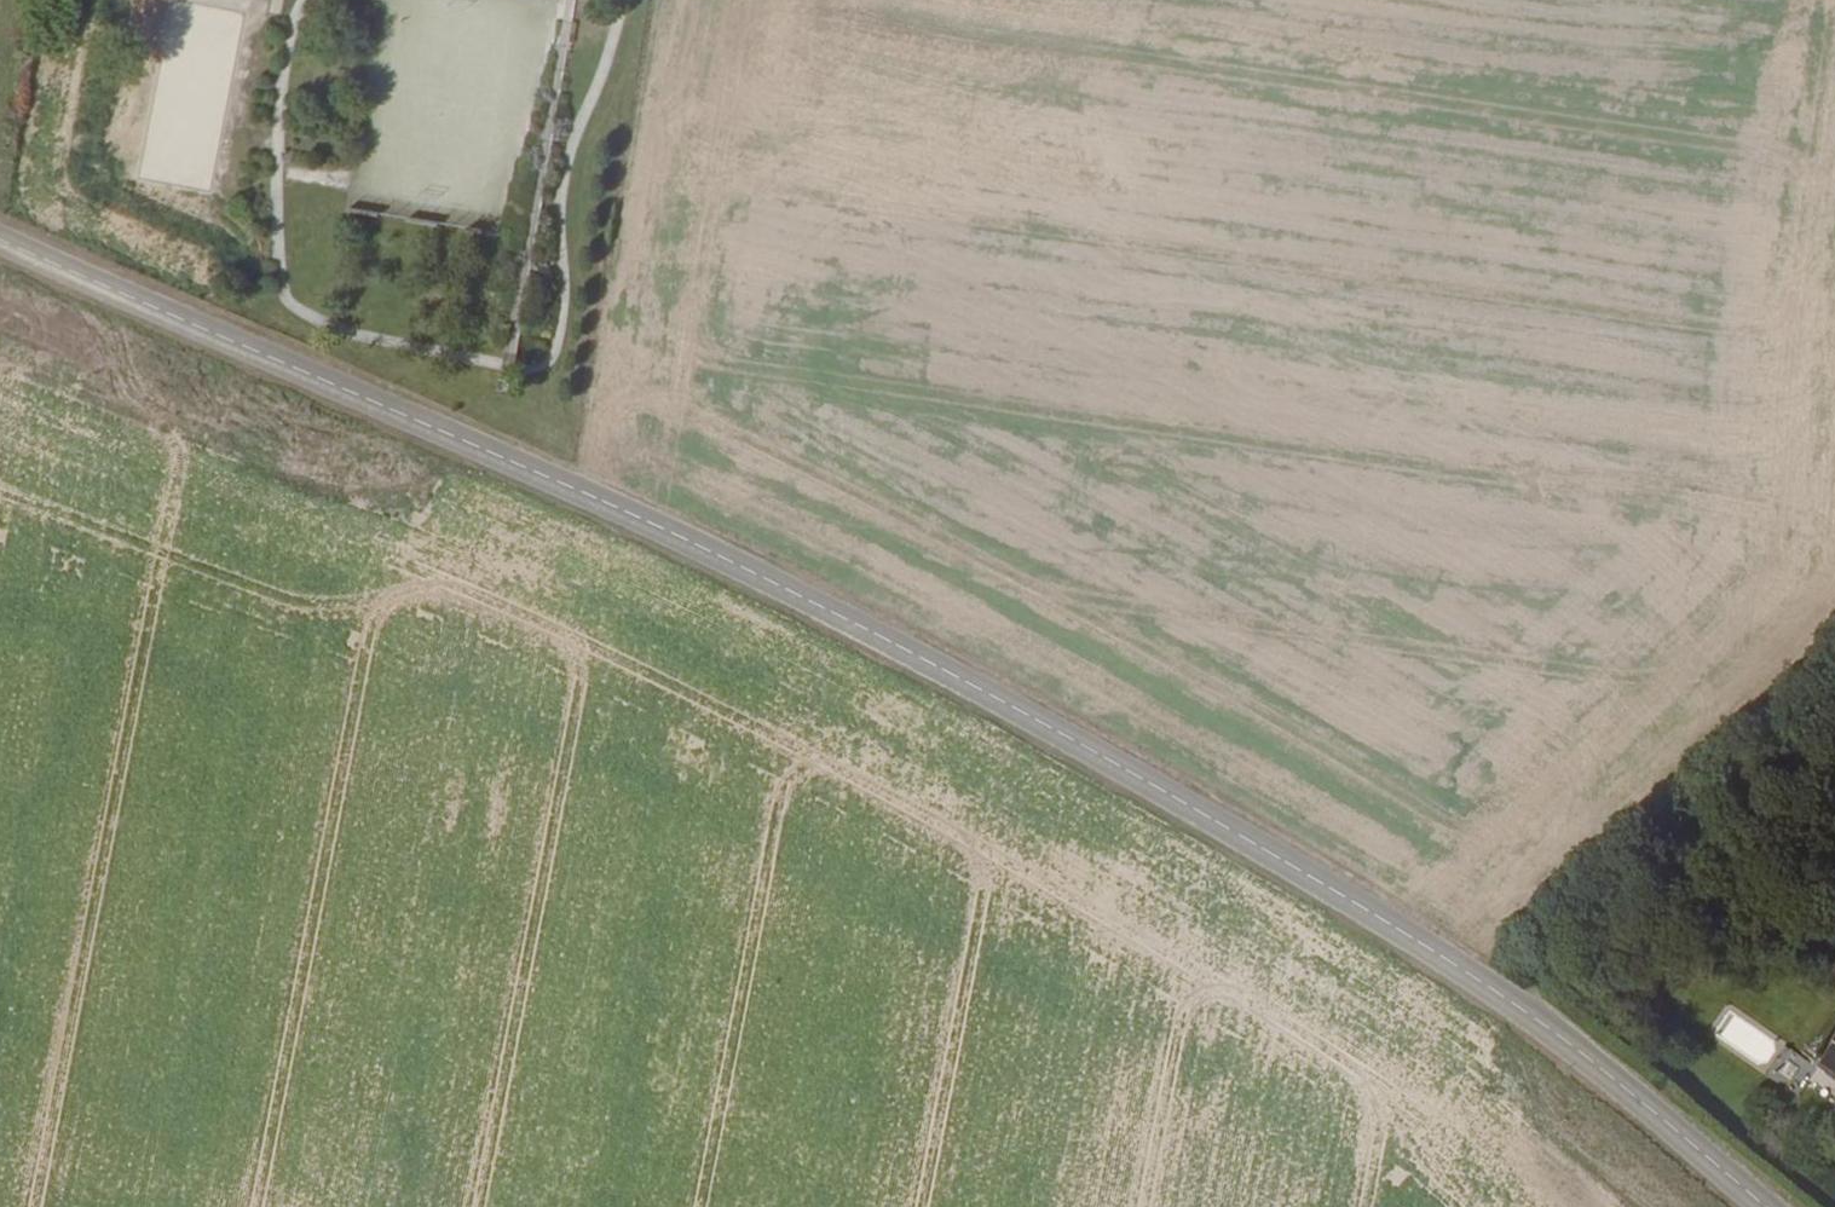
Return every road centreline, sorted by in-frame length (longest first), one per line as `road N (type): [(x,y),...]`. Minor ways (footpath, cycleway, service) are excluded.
road 1 (tertiary): [(0,237),(602,502),(1030,717),(1380,917),(1540,1022),(1765,1206)]

